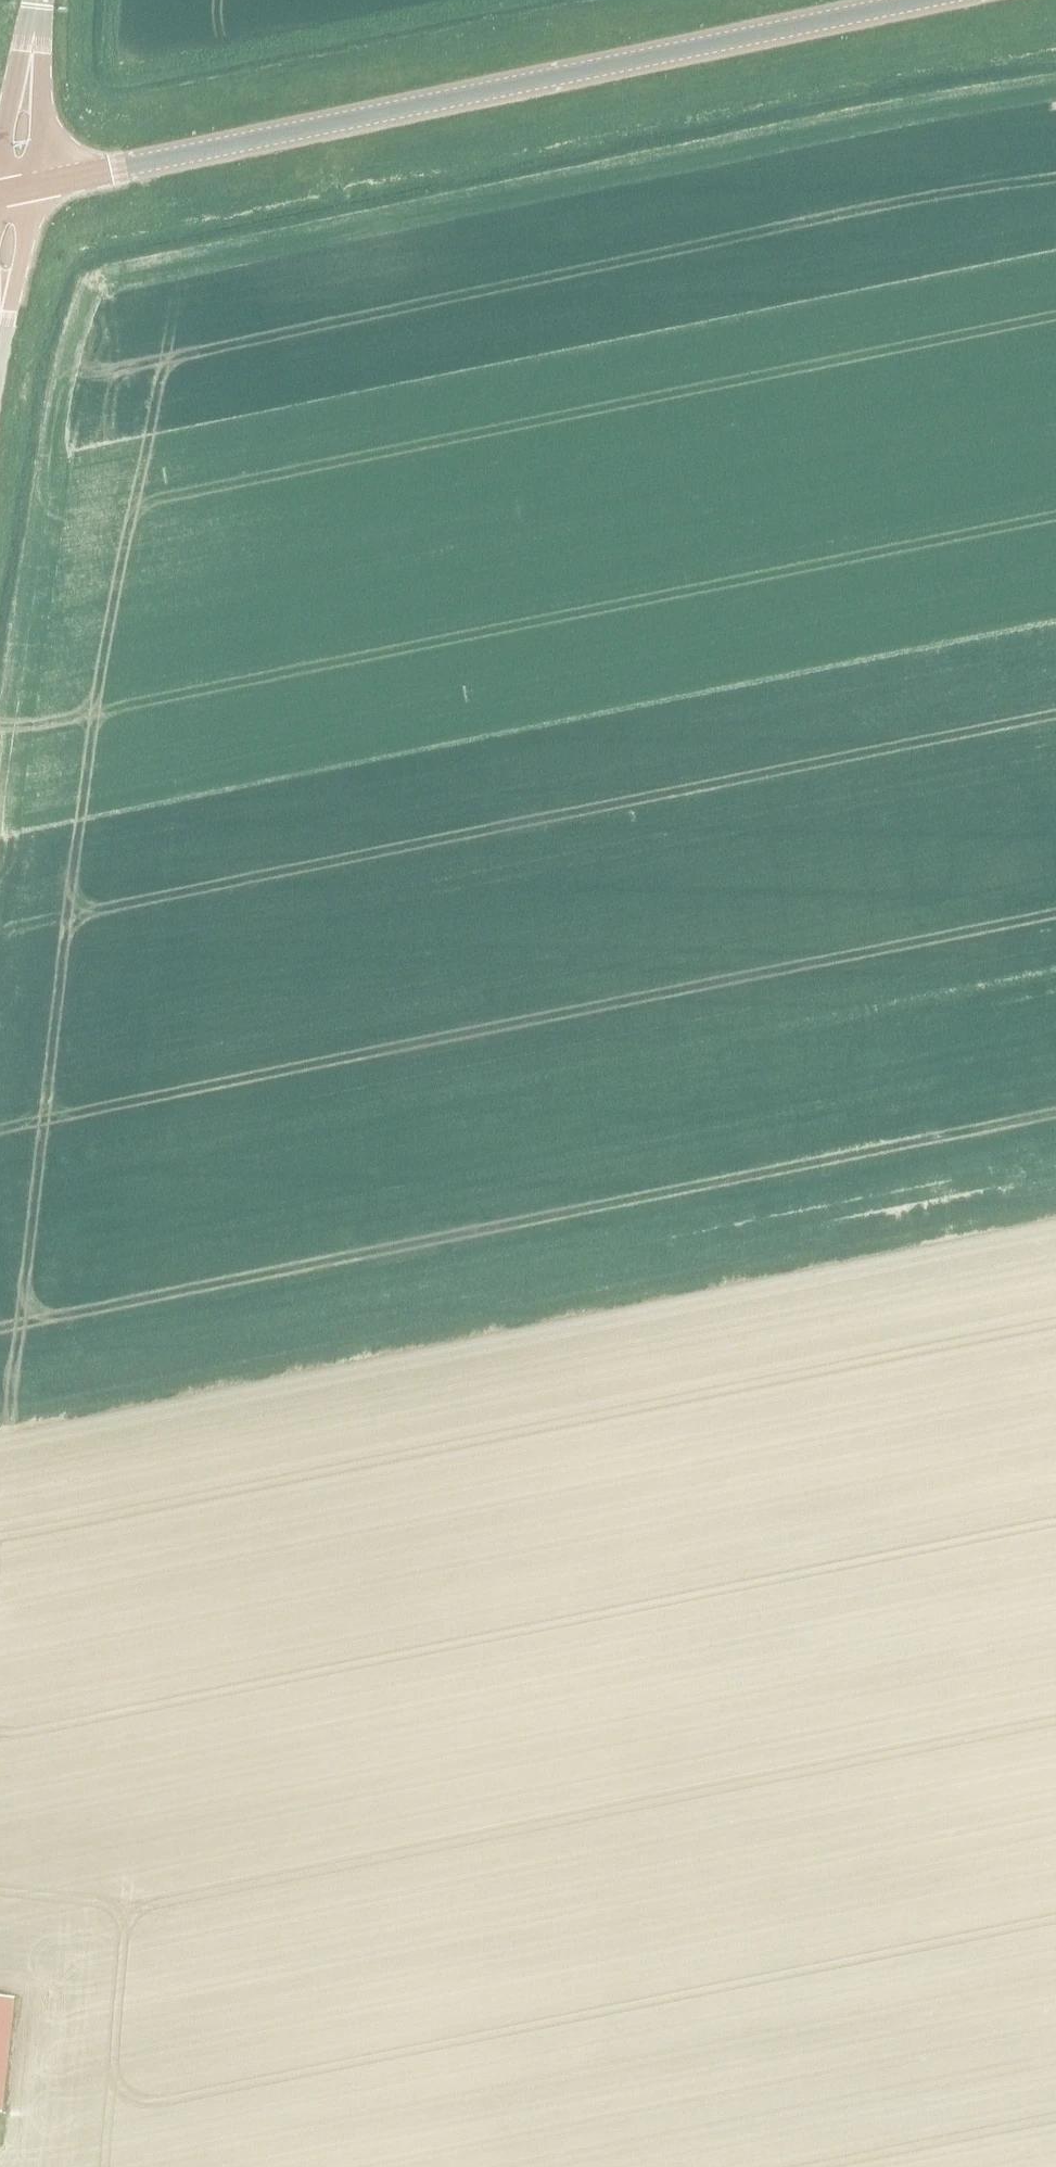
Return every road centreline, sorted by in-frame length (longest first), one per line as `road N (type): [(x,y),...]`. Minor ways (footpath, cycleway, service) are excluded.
road 1 (secondary): [(31,187),(909,0)]
road 2 (unclassified): [(1,311),(21,264),(31,187)]

